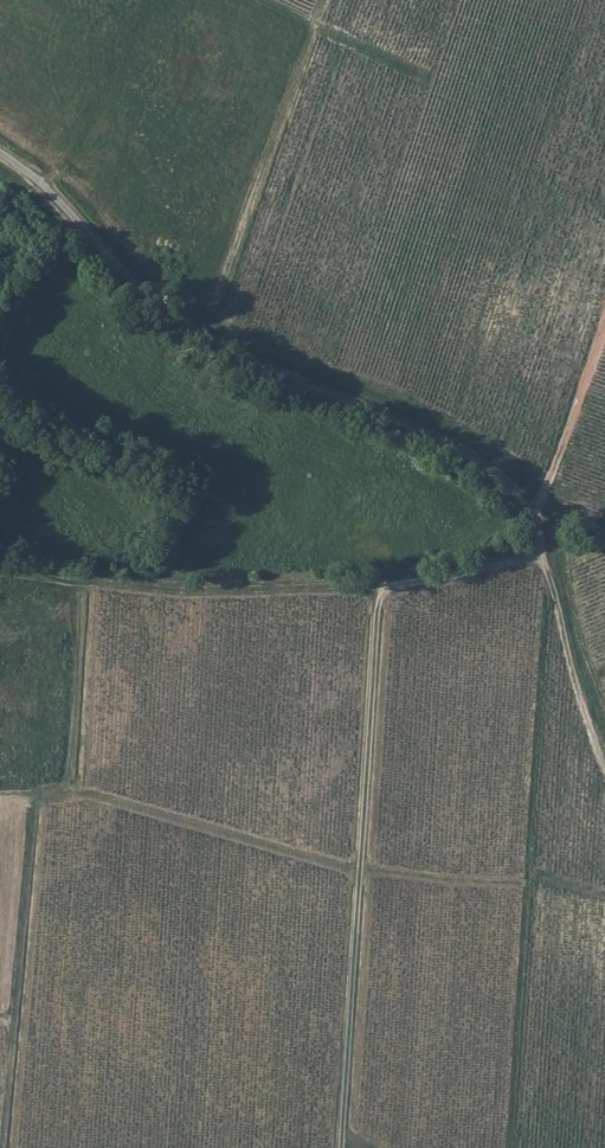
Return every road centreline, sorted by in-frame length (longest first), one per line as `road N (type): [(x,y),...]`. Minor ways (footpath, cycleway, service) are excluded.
road 1 (unclassified): [(0,154),(197,332),(472,462),(528,512),(540,558)]
road 2 (track): [(0,803),(93,795),(370,871),(511,882),(536,875),(604,894)]
road 3 (track): [(377,587),(341,1147)]
road 4 (track): [(540,558),(400,586),(246,590),(0,570)]
road 5 (track): [(28,801),(1,1147)]
road 6 (track): [(540,558),(604,776)]
road 7 (track): [(604,314),(552,472),(528,512)]

